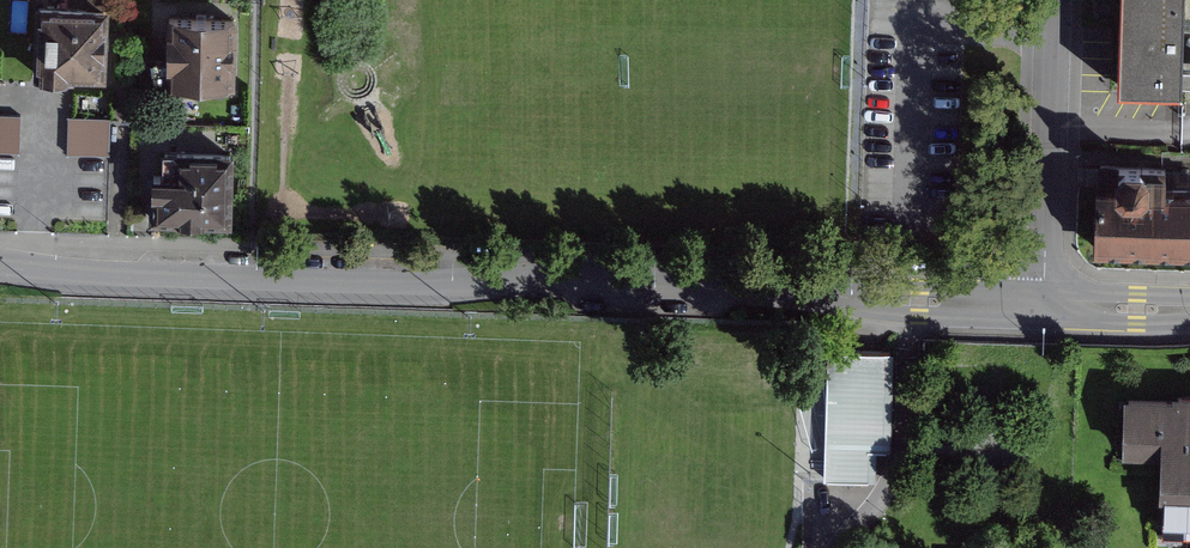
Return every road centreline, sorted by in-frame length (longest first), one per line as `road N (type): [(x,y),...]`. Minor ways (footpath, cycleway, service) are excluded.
road 1 (tertiary): [(0,268),(254,284),(902,299)]
road 2 (residential): [(1051,0),(1041,304)]
road 3 (unclassified): [(840,547),(900,472),(909,407),(902,299)]
road 4 (tertiary): [(1041,304),(1189,310)]
road 5 (tertiary): [(902,299),(1041,304)]

